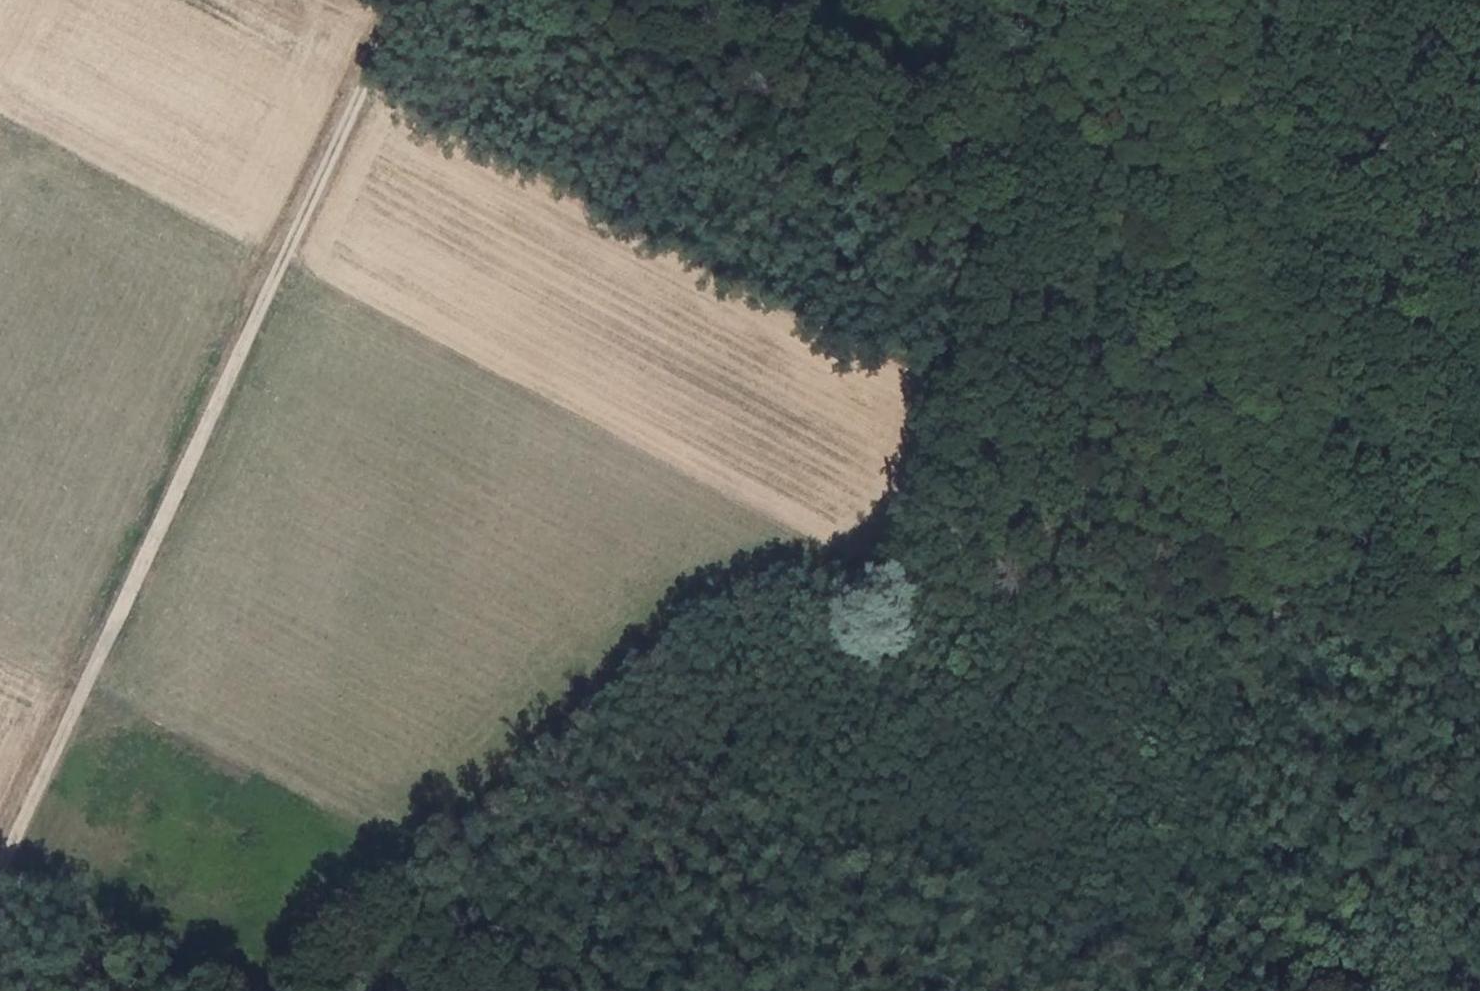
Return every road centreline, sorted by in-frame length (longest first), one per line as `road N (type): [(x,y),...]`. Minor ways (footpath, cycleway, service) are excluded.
road 1 (track): [(406,0),(0,870)]
road 2 (track): [(1479,608),(1375,626),(1256,608),(1191,616),(1125,605),(1048,577),(922,512)]

